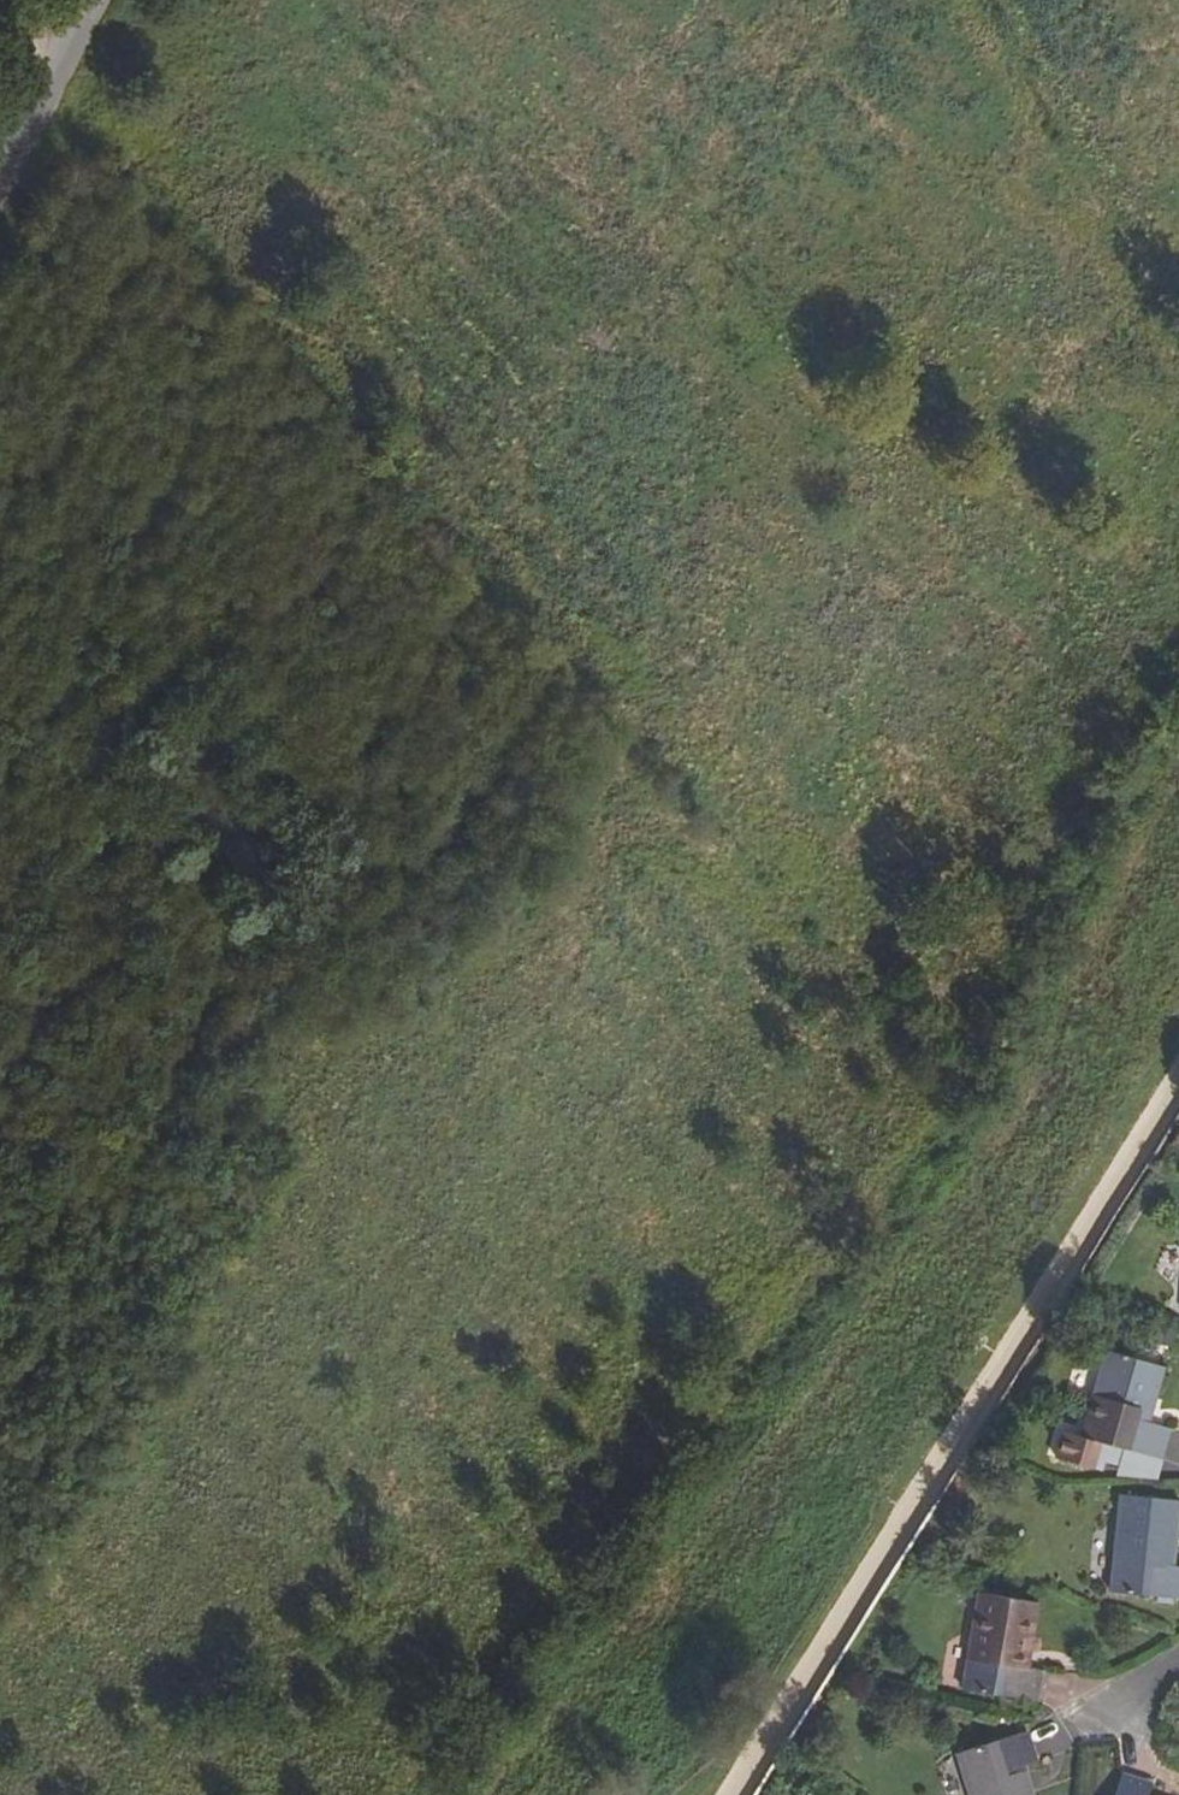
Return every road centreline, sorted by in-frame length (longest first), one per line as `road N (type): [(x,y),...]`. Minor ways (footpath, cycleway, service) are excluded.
road 1 (track): [(741,1794),(1178,1099)]
road 2 (residential): [(1077,1721),(1178,1653)]

